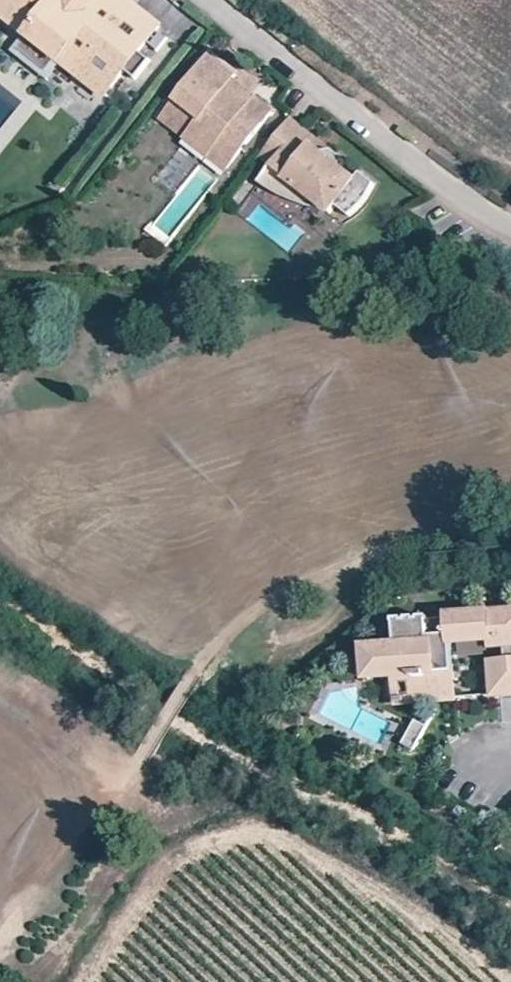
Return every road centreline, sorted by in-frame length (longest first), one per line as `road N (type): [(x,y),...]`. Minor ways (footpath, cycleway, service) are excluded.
road 1 (residential): [(510,225),(464,205),(206,0)]

